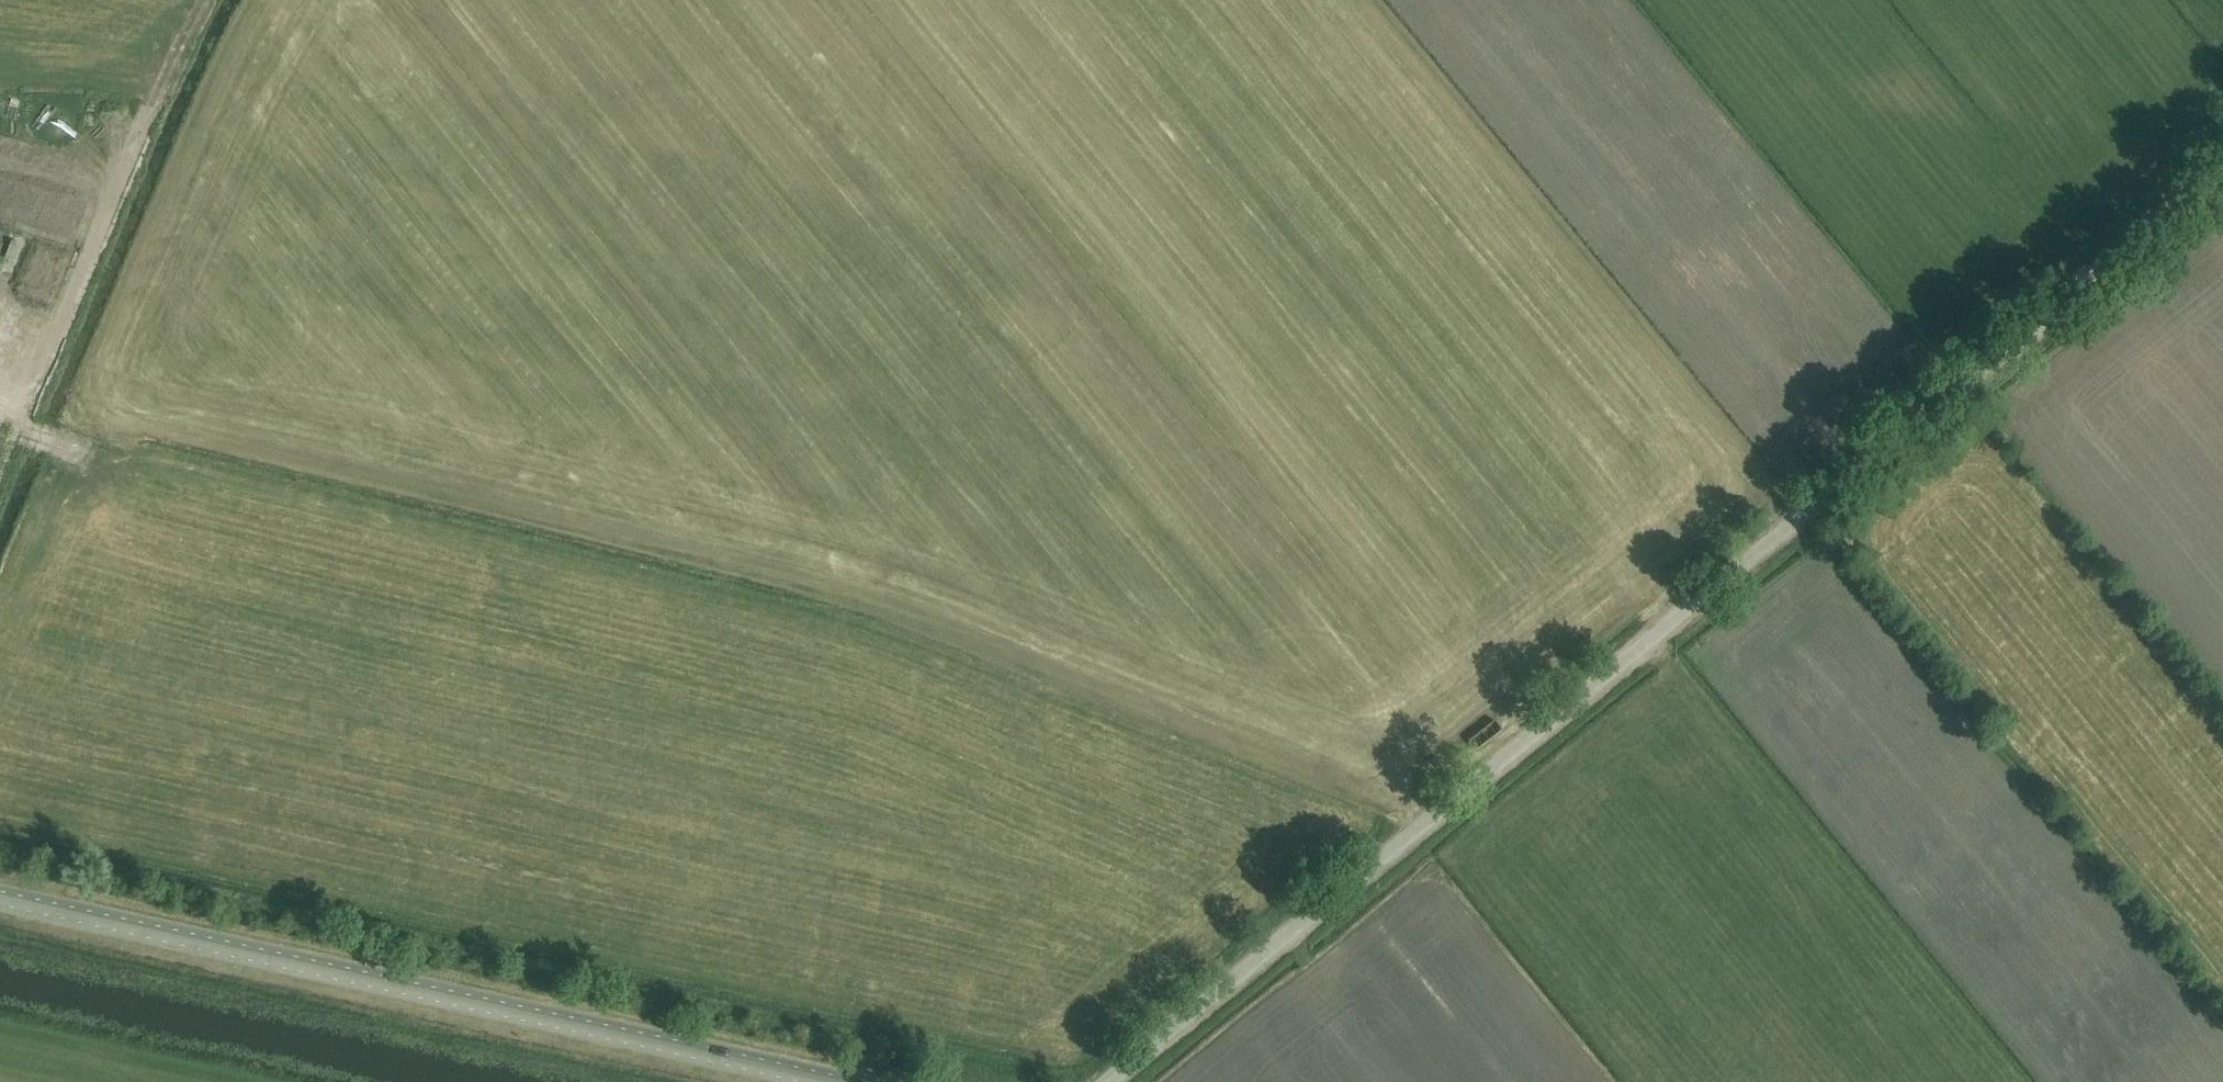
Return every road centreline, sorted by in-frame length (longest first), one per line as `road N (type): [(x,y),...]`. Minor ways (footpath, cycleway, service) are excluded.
road 1 (unclassified): [(1103,1081),(2222,170)]
road 2 (tertiary): [(827,1081),(0,898)]

